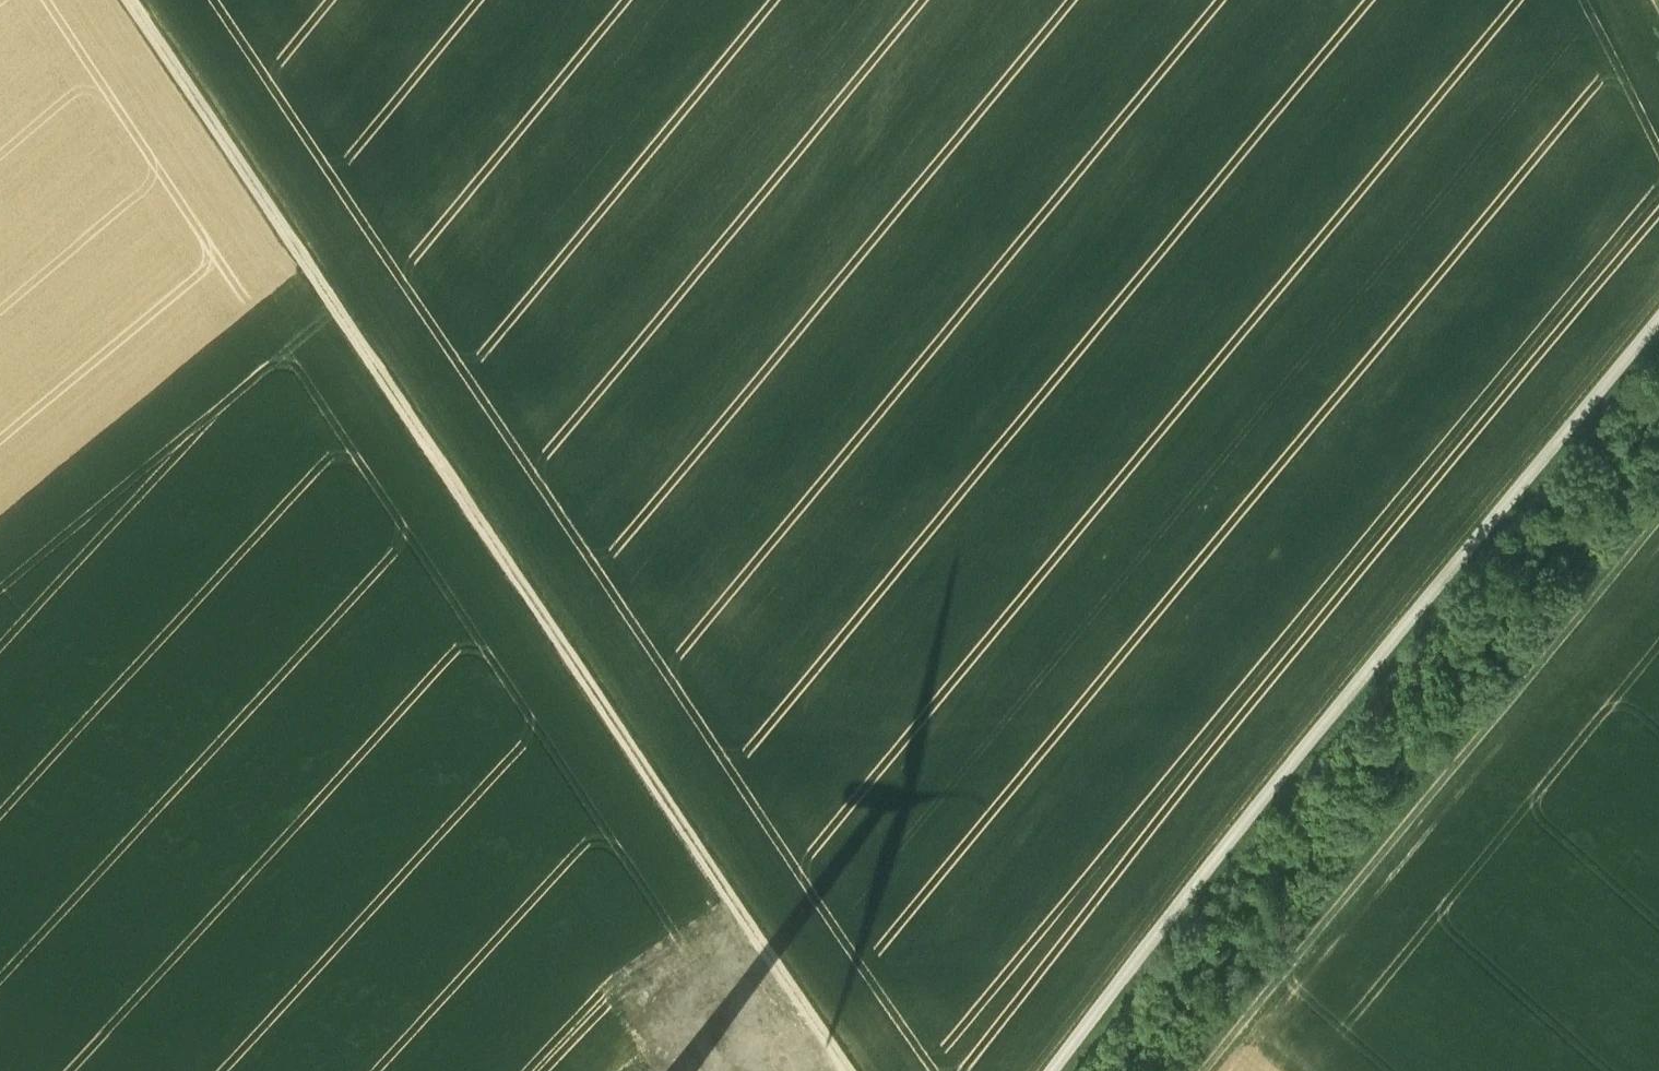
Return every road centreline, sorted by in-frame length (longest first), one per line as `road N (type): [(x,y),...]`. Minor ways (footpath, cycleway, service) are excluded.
road 1 (track): [(125,0),(847,1070)]
road 2 (track): [(1073,1070),(1374,716),(1658,352)]
road 3 (track): [(1658,529),(1200,1070)]

